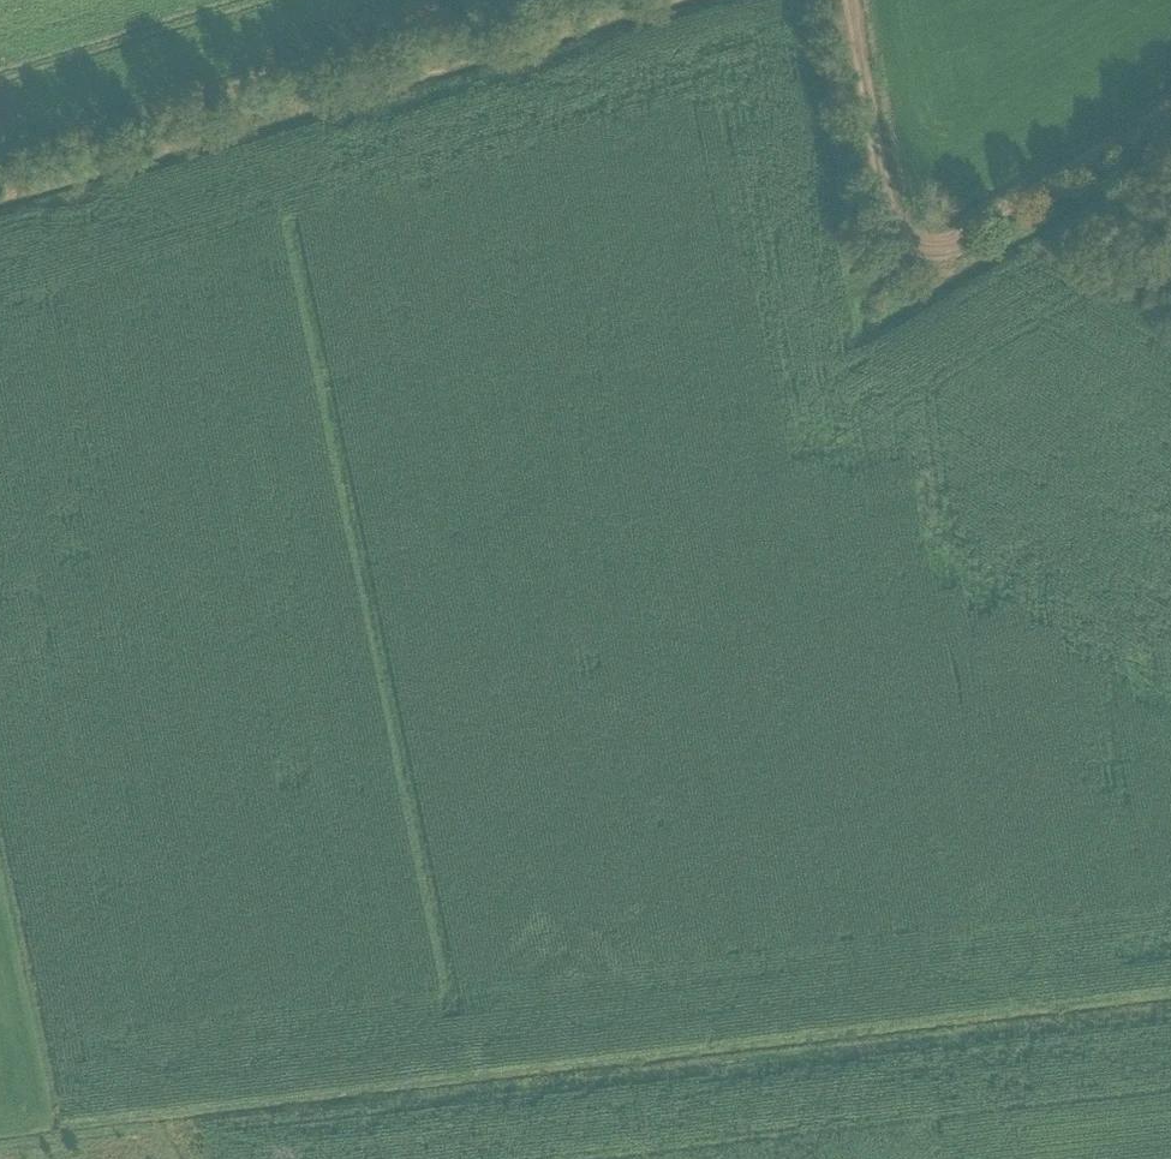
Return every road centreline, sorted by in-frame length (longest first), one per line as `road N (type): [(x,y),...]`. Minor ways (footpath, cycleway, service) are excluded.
road 1 (track): [(0,174),(616,0)]
road 2 (track): [(838,0),(903,271),(1170,113)]

